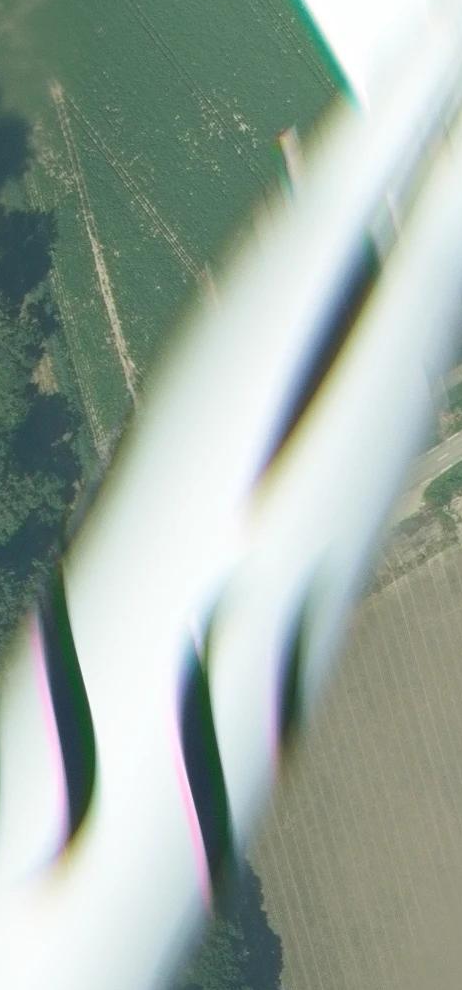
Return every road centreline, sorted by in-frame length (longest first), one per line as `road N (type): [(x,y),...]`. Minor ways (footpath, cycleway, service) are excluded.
road 1 (tertiary): [(0,755),(461,442)]

